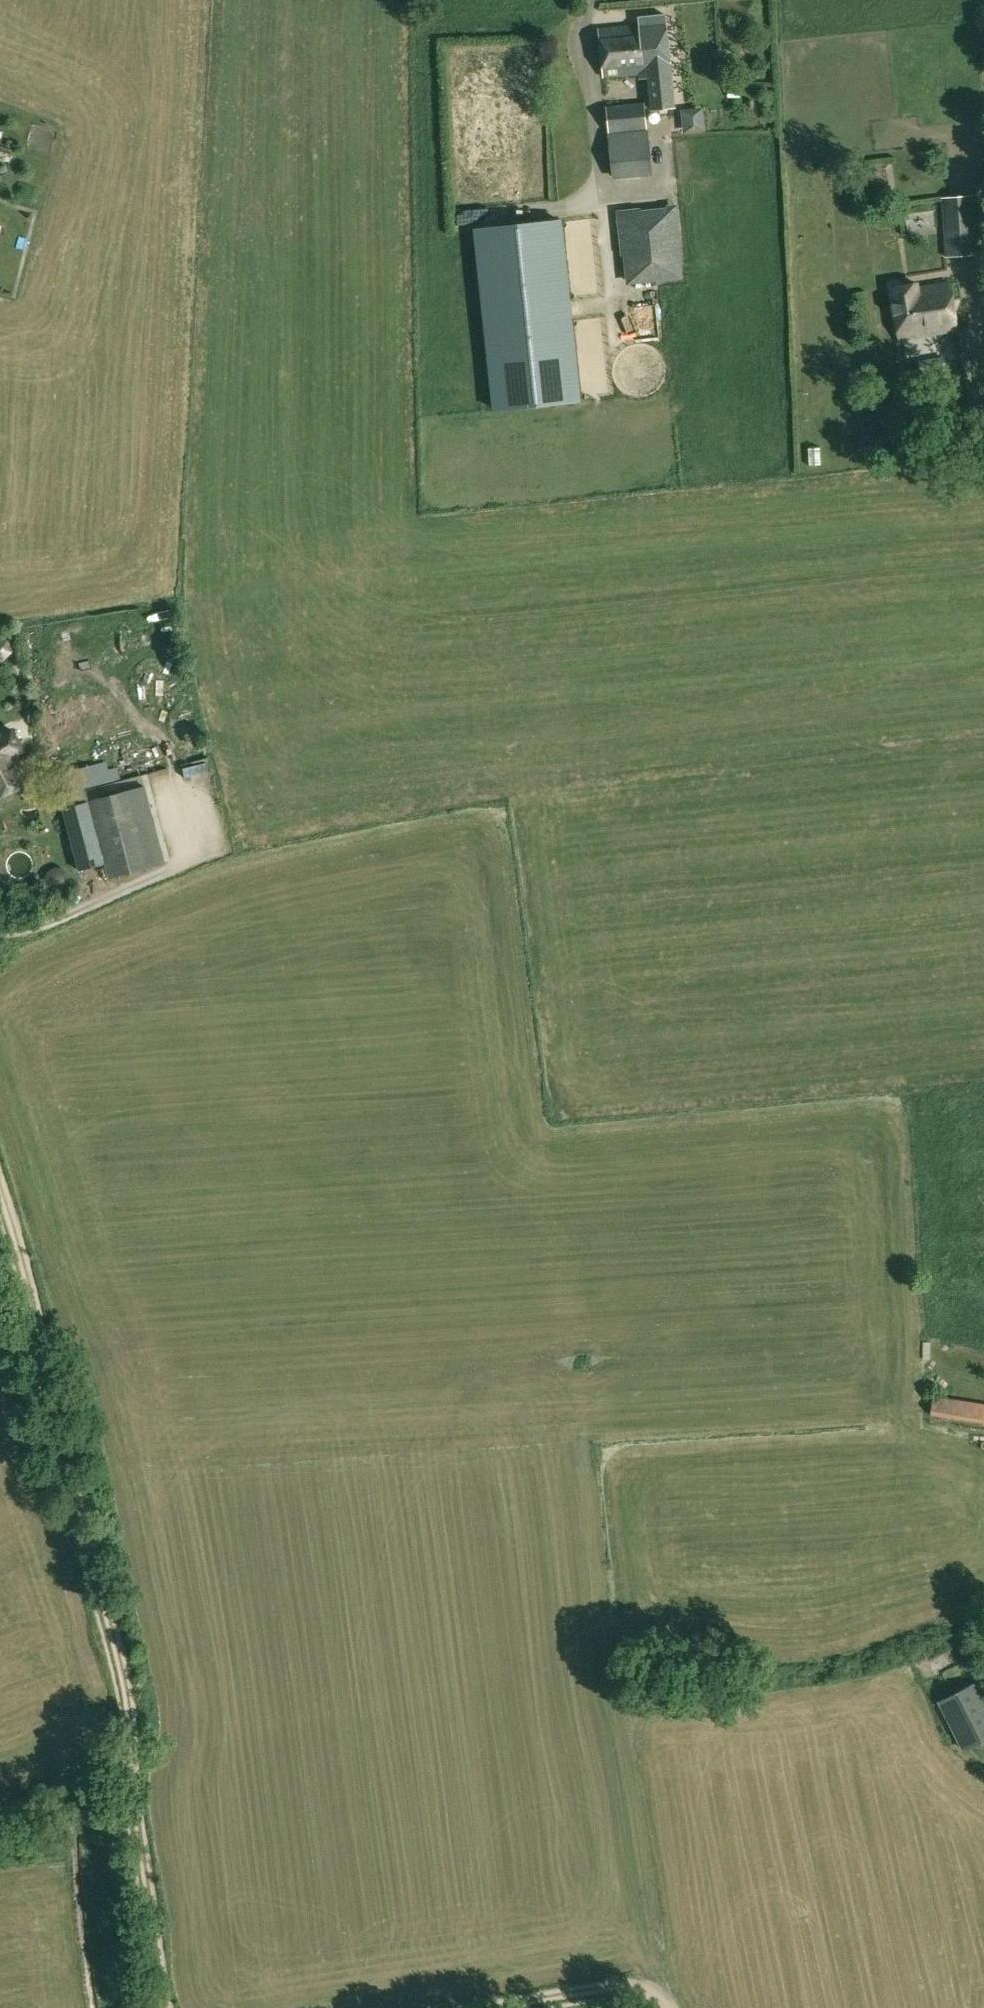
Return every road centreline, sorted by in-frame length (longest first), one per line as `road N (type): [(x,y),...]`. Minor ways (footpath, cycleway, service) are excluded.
road 1 (track): [(0,1189),(116,1641),(170,2007)]
road 2 (track): [(497,2007),(627,1985),(647,1987),(669,2007)]

